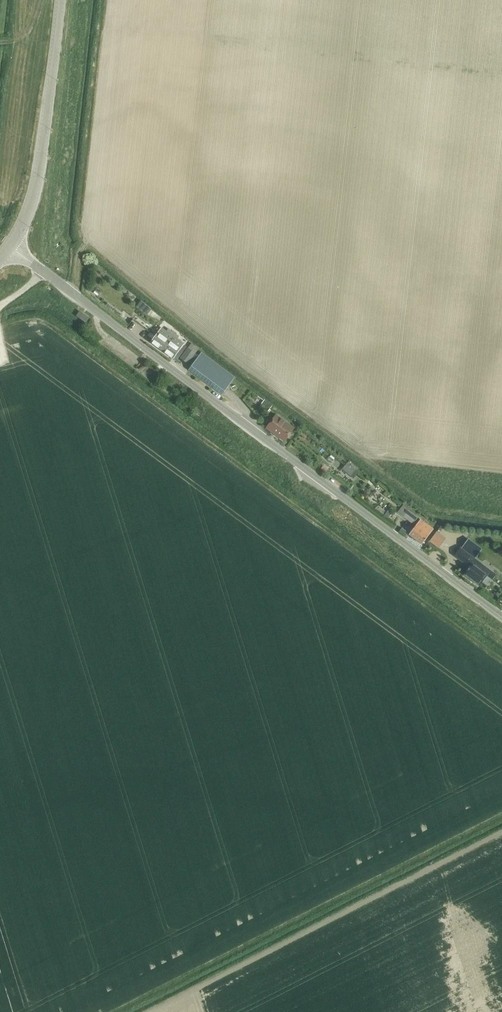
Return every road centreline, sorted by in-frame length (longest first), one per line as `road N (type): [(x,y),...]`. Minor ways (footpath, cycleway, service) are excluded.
road 1 (unclassified): [(501,618),(15,246)]
road 2 (tertiary): [(15,246),(37,180),(58,0)]

